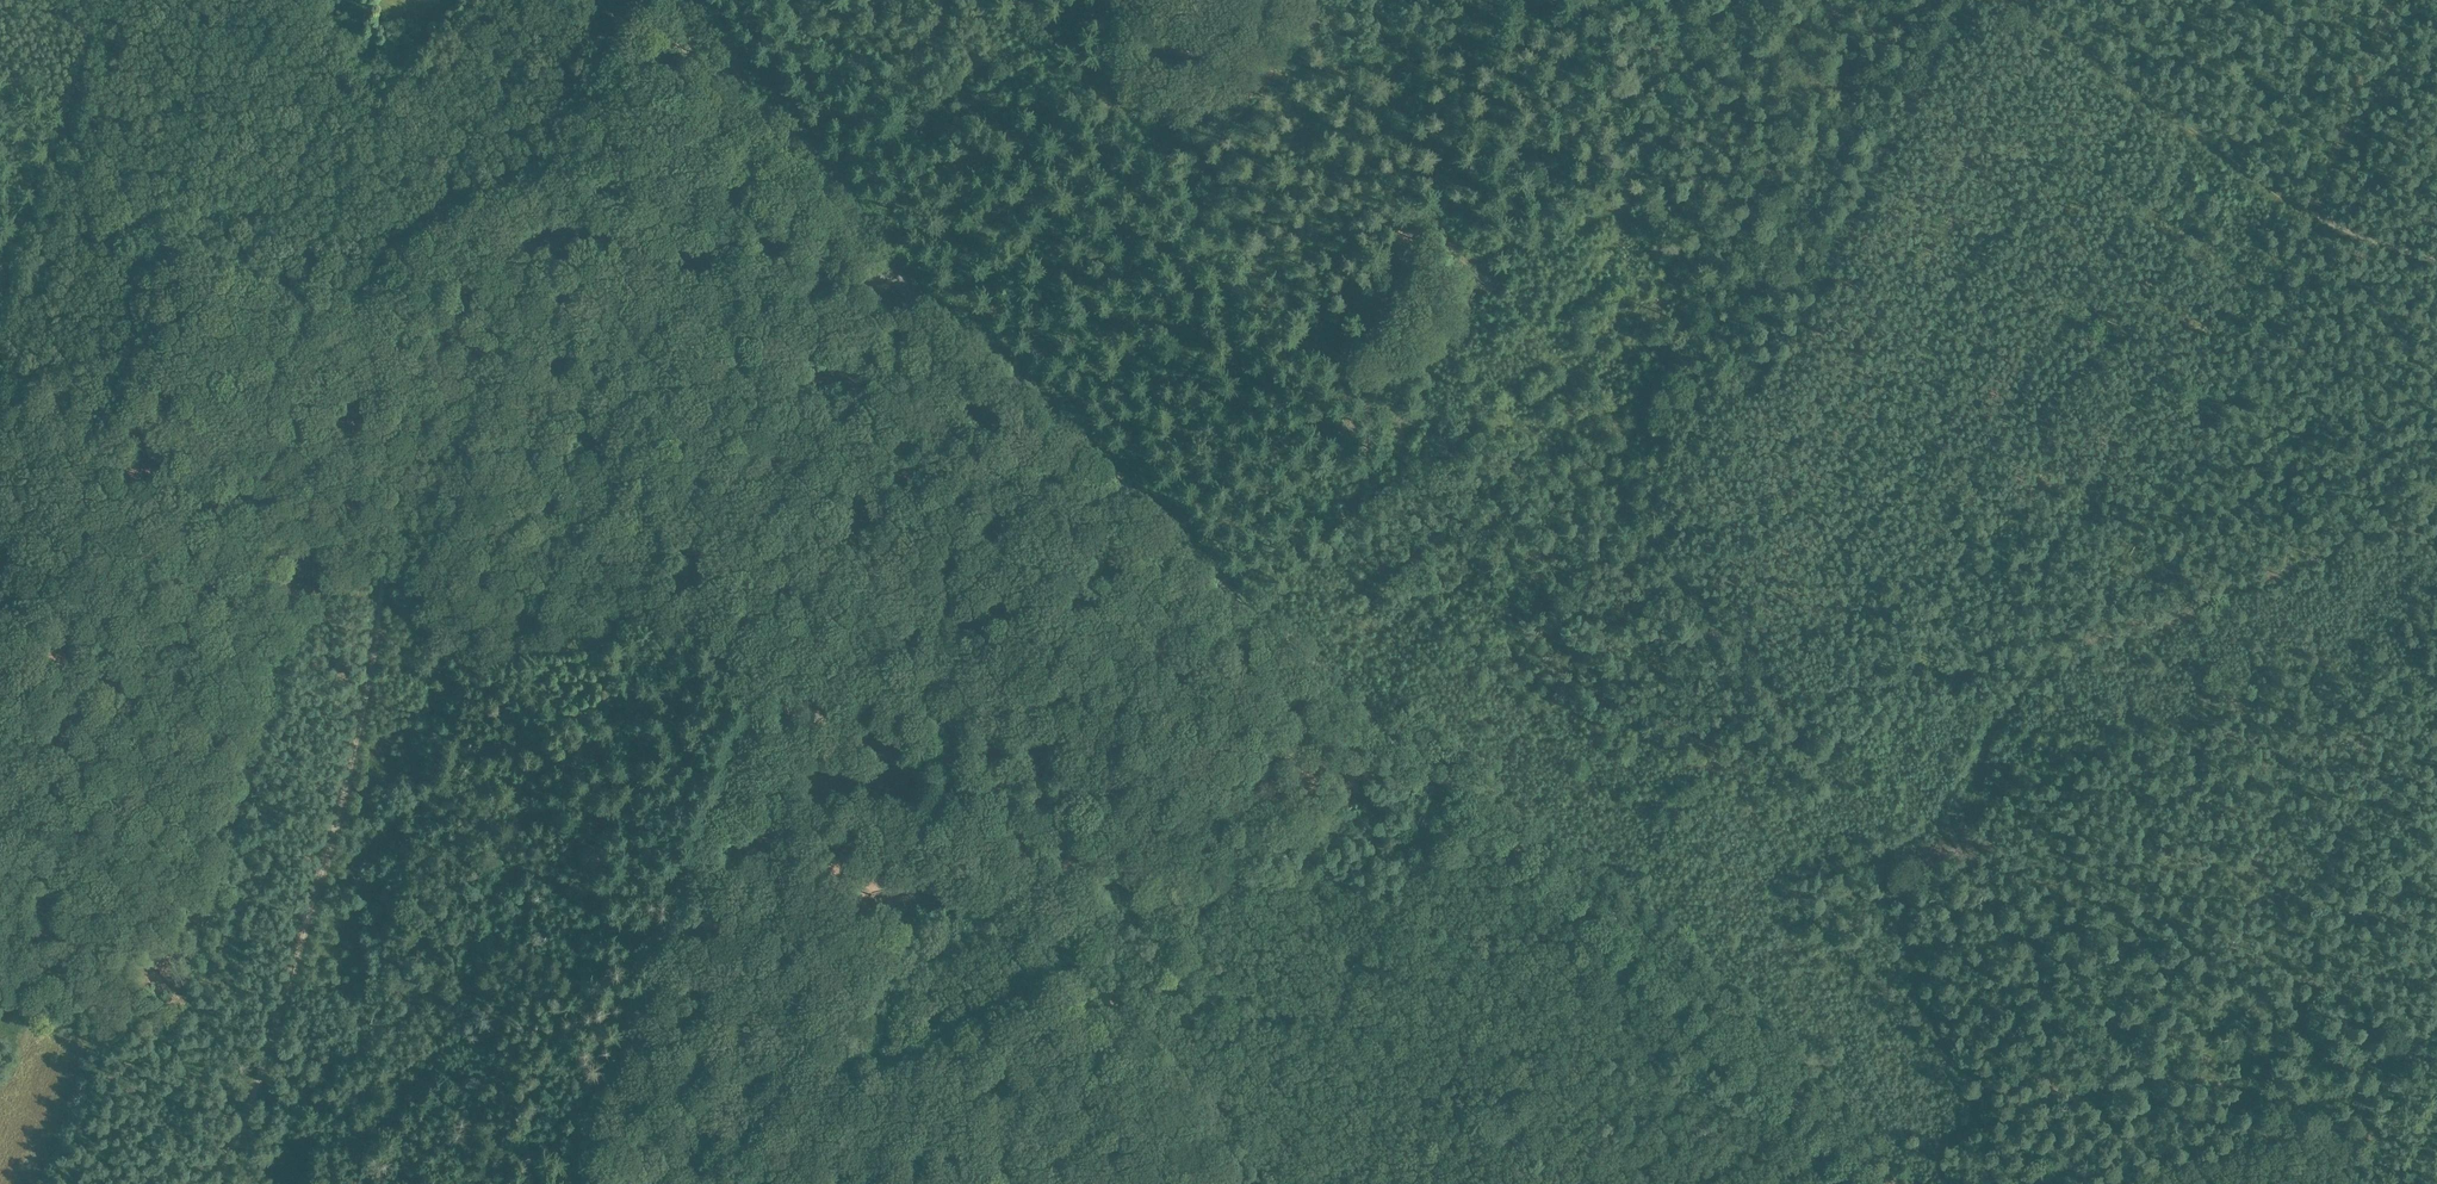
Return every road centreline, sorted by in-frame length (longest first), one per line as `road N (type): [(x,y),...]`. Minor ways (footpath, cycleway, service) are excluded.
road 1 (tertiary): [(1889,1183),(1841,1147),(1560,874),(1314,675),(895,280),(664,0)]
road 2 (track): [(217,1183),(328,848),(385,568),(441,474),(525,366),(582,214)]
road 3 (track): [(582,214),(471,268),(385,337),(221,340),(0,433)]
road 4 (track): [(2021,0),(2298,205),(2436,262)]
road 5 (track): [(110,0),(0,306)]
road 6 (track): [(2315,215),(2390,0)]
road 7 (track): [(582,214),(628,28)]

